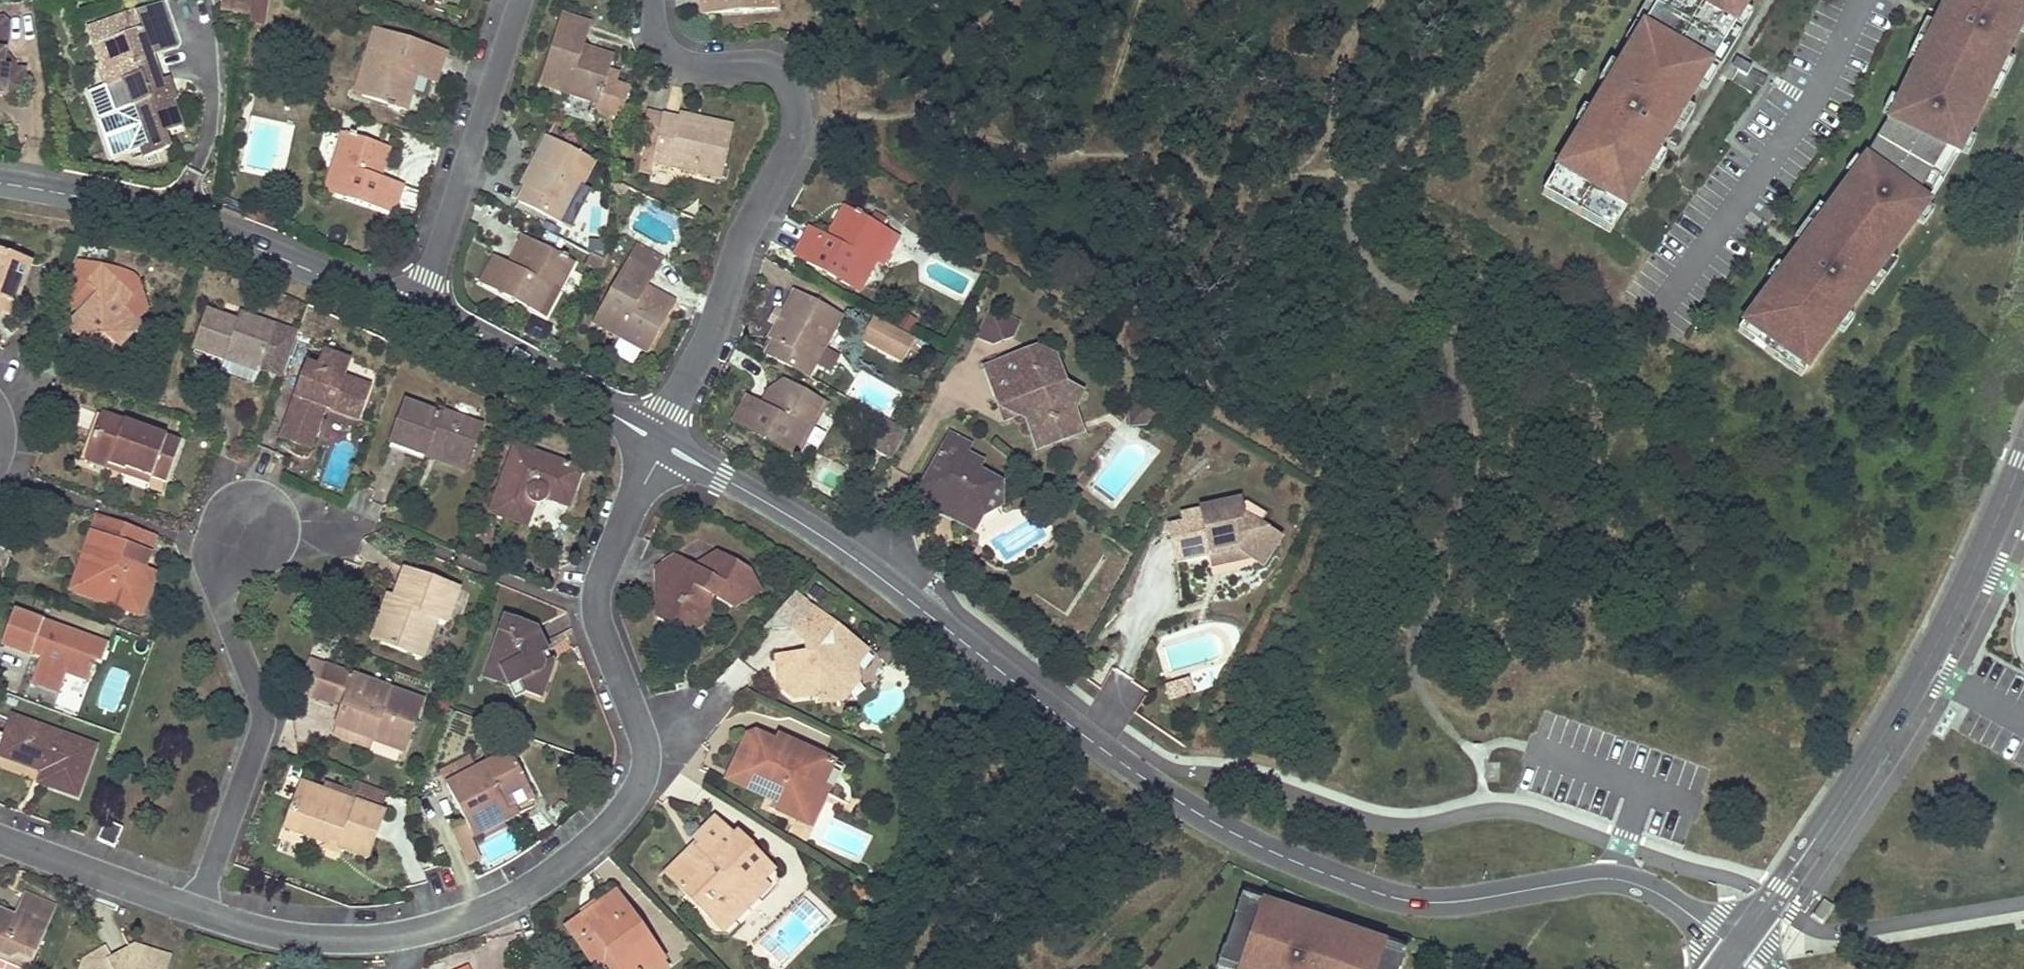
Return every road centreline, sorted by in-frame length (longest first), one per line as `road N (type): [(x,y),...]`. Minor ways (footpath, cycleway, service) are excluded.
road 1 (tertiary): [(660,442),(845,552),(1065,721),(1241,837),(1338,879),(1422,902),(1613,879),(1679,907),(1735,949)]
road 2 (residential): [(660,442),(599,586),(600,627),(646,752),(637,790),(613,825),(511,897),(404,932),(295,936),(196,910)]
road 3 (residential): [(647,0),(653,39),(667,59),(698,69),(775,70),(793,95),(797,124),(660,442)]
road 4 (tertiary): [(2023,457),(1927,662),(1735,949)]
road 5 (track): [(1333,175),(1313,166),(1247,189),(1153,157),(1047,156),(936,116),(796,118)]
road 6 (tertiary): [(0,180),(194,224),(417,314)]
road 7 (residential): [(196,910),(261,725),(224,608),(232,549)]
road 8 (residential): [(417,314),(521,0)]
road 9 (tertiary): [(417,314),(660,442)]
road 10 (residential): [(196,910),(0,839)]
road 11 (track): [(1380,0),(1344,53),(1323,165)]
road 12 (track): [(1143,0),(1076,158)]
road 13 (residential): [(253,556),(278,537),(277,514),(260,500),(238,501),(223,518),(232,549)]
road 14 (track): [(912,114),(954,54),(1010,0)]

